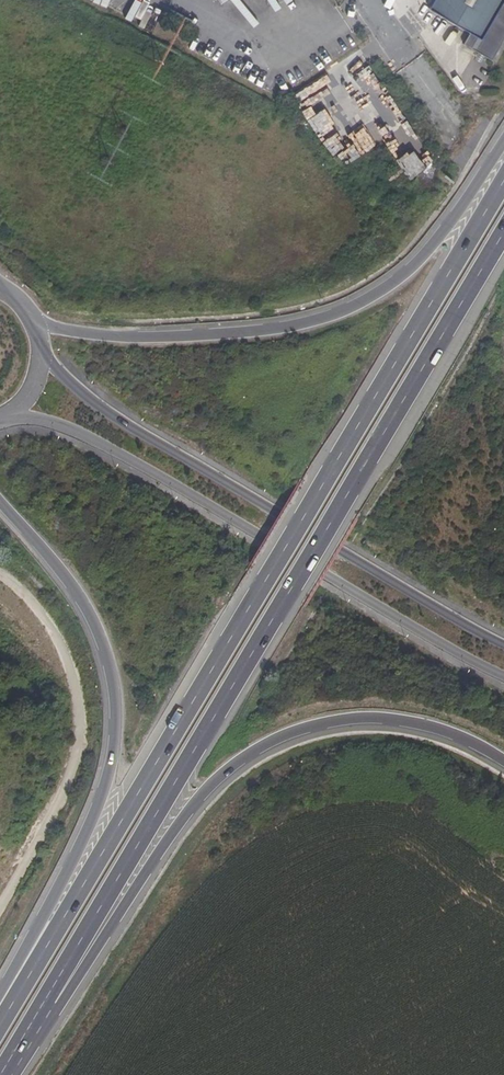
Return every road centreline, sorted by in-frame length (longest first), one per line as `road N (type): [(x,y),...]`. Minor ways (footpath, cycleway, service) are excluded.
road 1 (primary): [(503,182),(0,1026)]
road 2 (primary): [(51,1001),(503,233)]
road 3 (primary): [(51,1001),(79,975),(195,802),(268,743),(330,721),(381,718),(442,730),(503,760)]
road 4 (tertiary): [(7,413),(98,442),(503,676)]
road 5 (primary): [(0,500),(89,618),(115,712),(105,785),(88,828),(0,993)]
road 6 (tertiary): [(503,645),(132,427),(41,355)]
road 7 (primary): [(503,141),(405,271),(356,305),(233,333),(36,326)]

